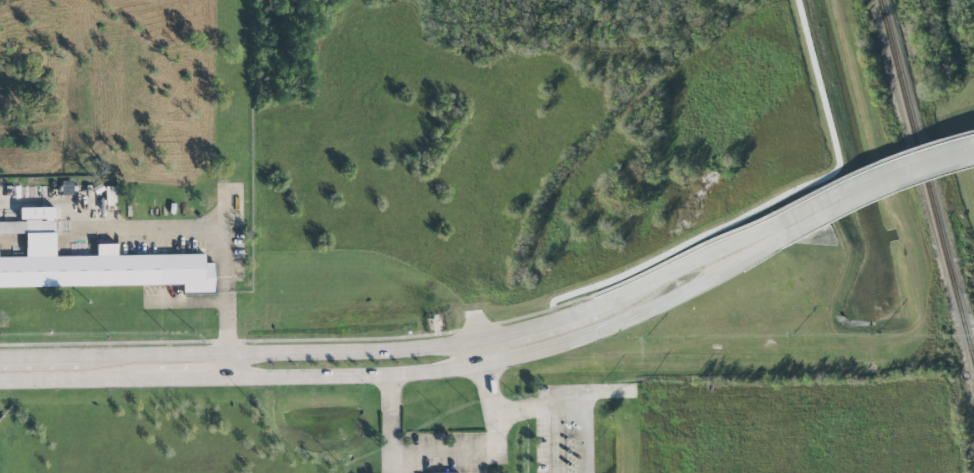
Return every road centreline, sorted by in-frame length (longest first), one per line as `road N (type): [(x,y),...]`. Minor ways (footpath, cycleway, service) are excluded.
road 1 (tertiary): [(0,385),(392,376),(481,367),(558,342)]
road 2 (tertiary): [(973,145),(910,164),(553,323)]
road 3 (tertiary): [(558,342),(623,319),(852,206),(973,160)]
road 4 (tertiary): [(477,340),(346,351),(79,354)]

